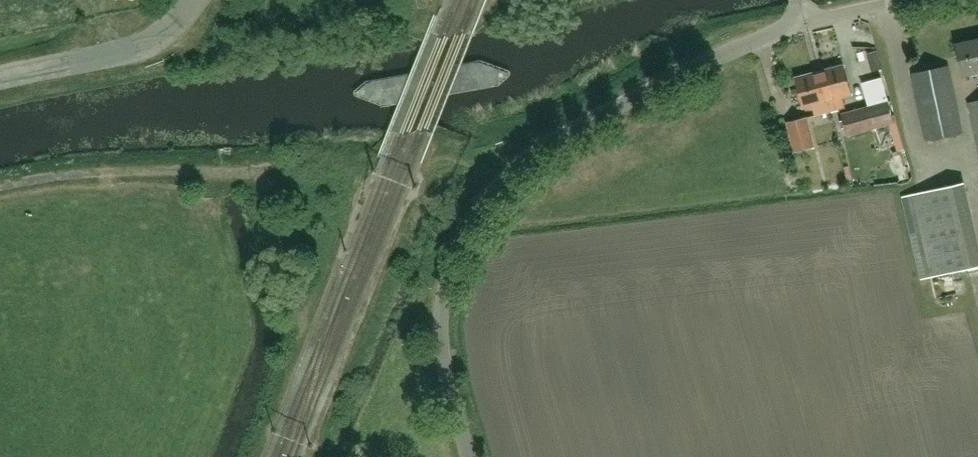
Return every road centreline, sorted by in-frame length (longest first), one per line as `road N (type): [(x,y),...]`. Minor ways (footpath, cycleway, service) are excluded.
road 1 (unclassified): [(471,456),(441,334),(456,256),(485,203),(515,170),(574,128),(805,22),(800,0)]
road 2 (unclassified): [(0,76),(143,47),(174,30),(198,0)]

